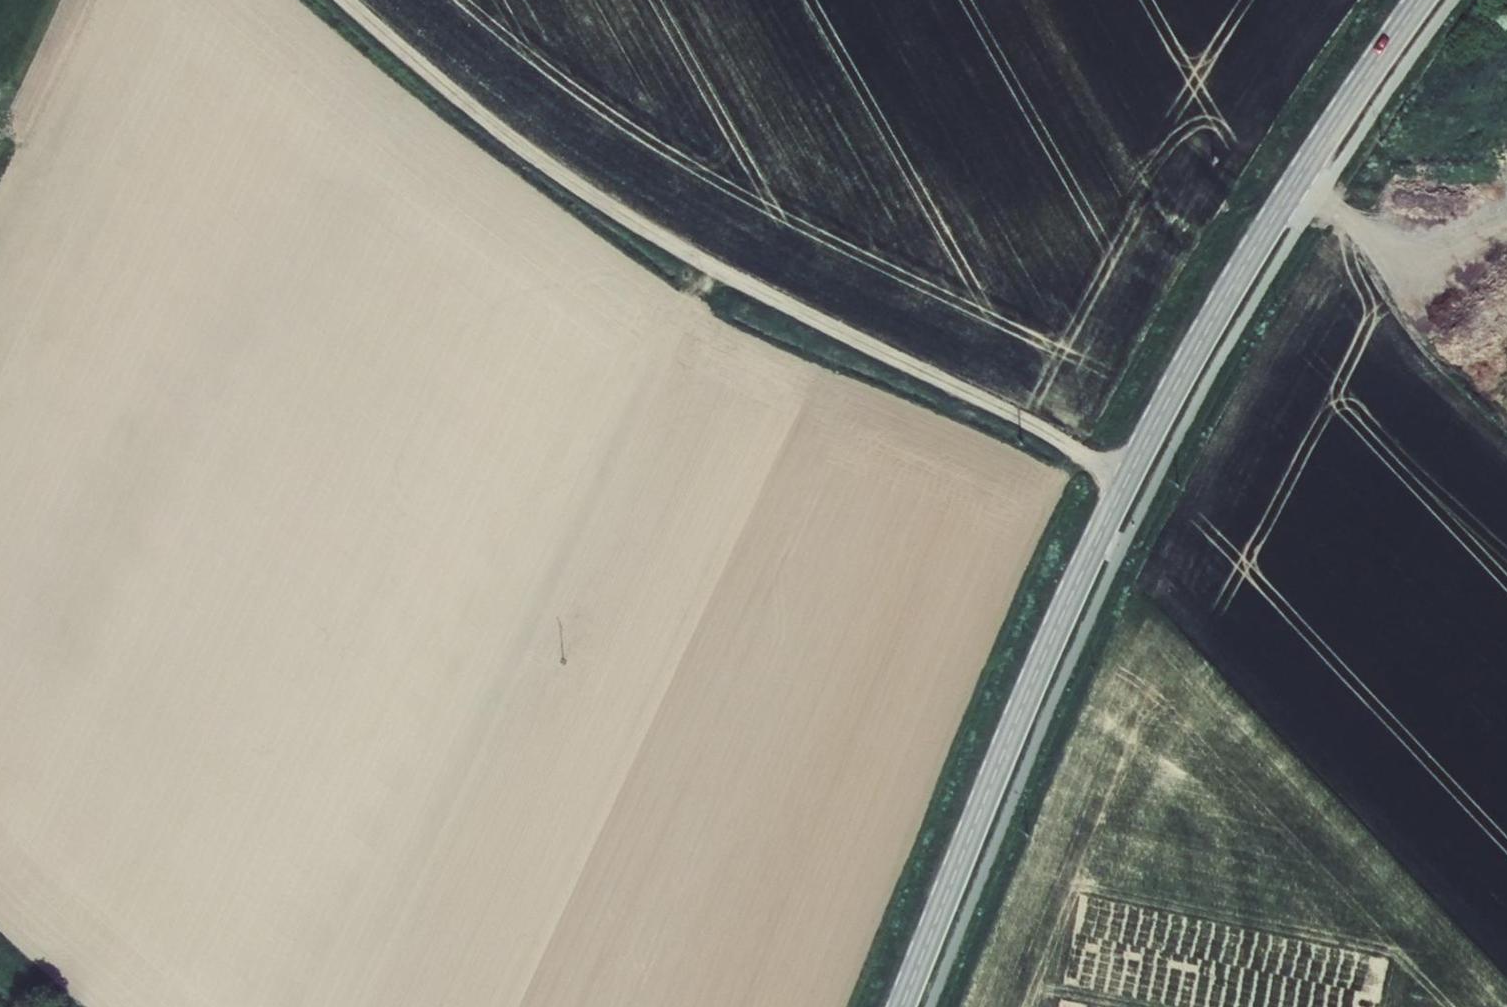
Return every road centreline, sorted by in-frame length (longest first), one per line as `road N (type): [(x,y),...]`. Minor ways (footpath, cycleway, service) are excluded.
road 1 (tertiary): [(901,1006),(1030,690),(1126,483),(1240,274),(1421,0)]
road 2 (track): [(344,0),(532,155),(631,219),(1126,483)]

